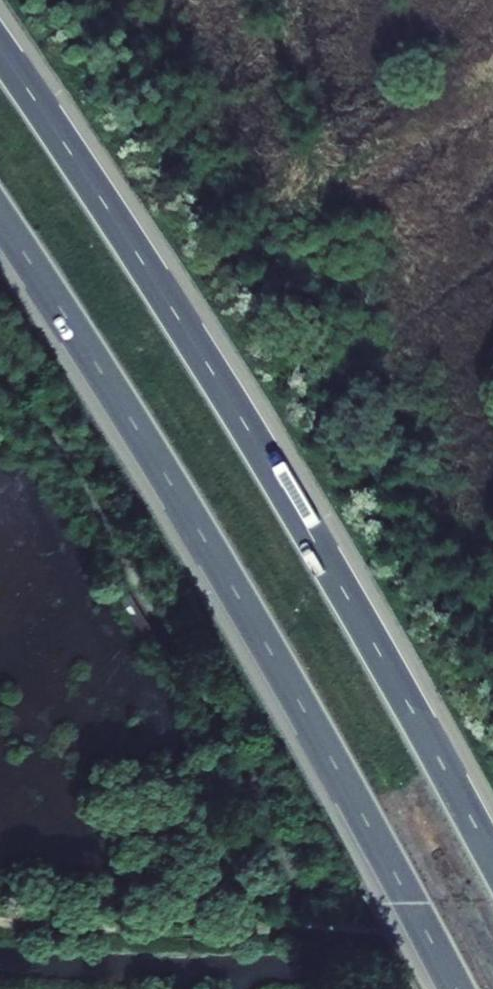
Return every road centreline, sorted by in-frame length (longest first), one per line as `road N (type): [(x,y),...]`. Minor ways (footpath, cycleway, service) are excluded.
road 1 (motorway): [(492,863),(270,468),(0,51)]
road 2 (motorway): [(0,218),(238,600),(454,988)]

